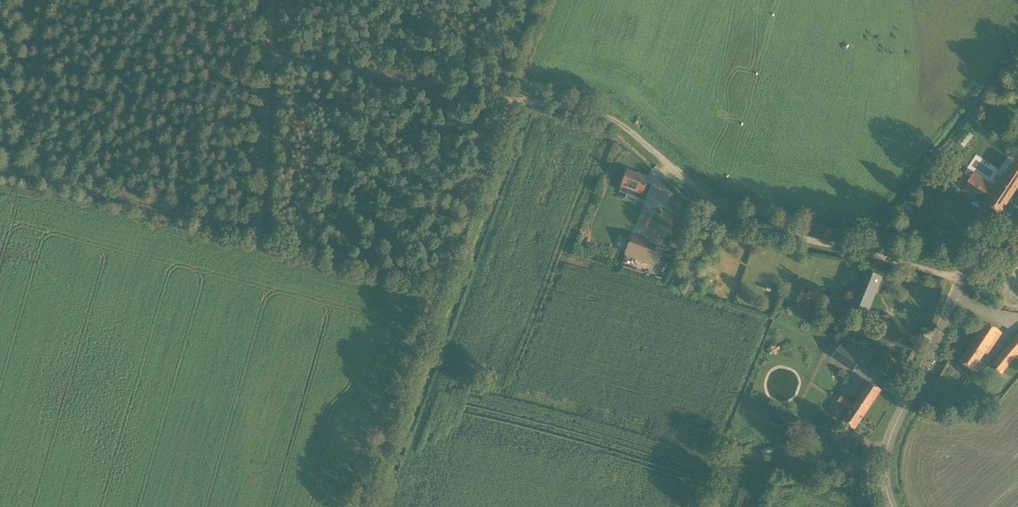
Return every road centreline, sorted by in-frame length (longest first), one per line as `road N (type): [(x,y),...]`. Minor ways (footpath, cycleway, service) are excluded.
road 1 (track): [(962,280),(739,219),(626,129),(592,112),(511,97)]
road 2 (track): [(511,97),(360,506)]
road 3 (track): [(270,55),(259,215),(249,228),(0,168)]
road 4 (unclassified): [(893,506),(886,463),(896,424),(962,280),(1017,218)]
road 5 (track): [(271,0),(270,55),(511,97)]
road 6 (track): [(35,0),(15,172)]

